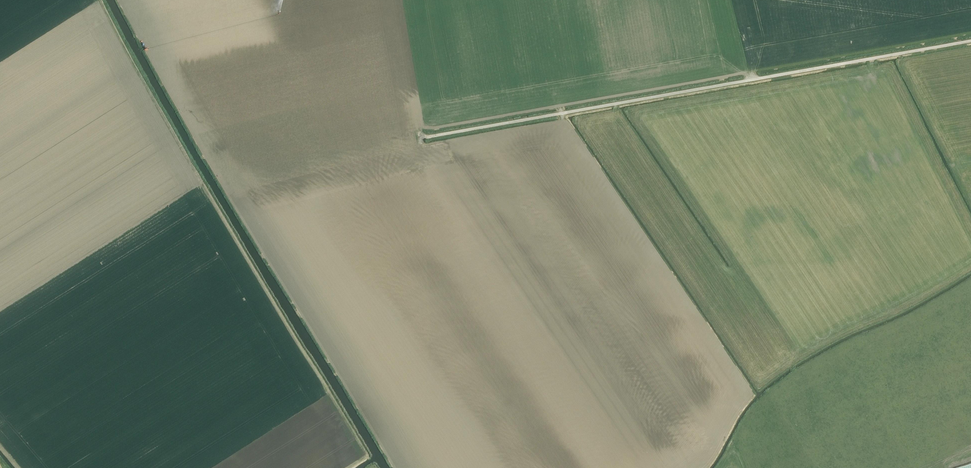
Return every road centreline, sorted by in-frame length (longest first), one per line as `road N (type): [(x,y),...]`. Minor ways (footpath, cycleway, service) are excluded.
road 1 (unclassified): [(429,136),(970,41)]

